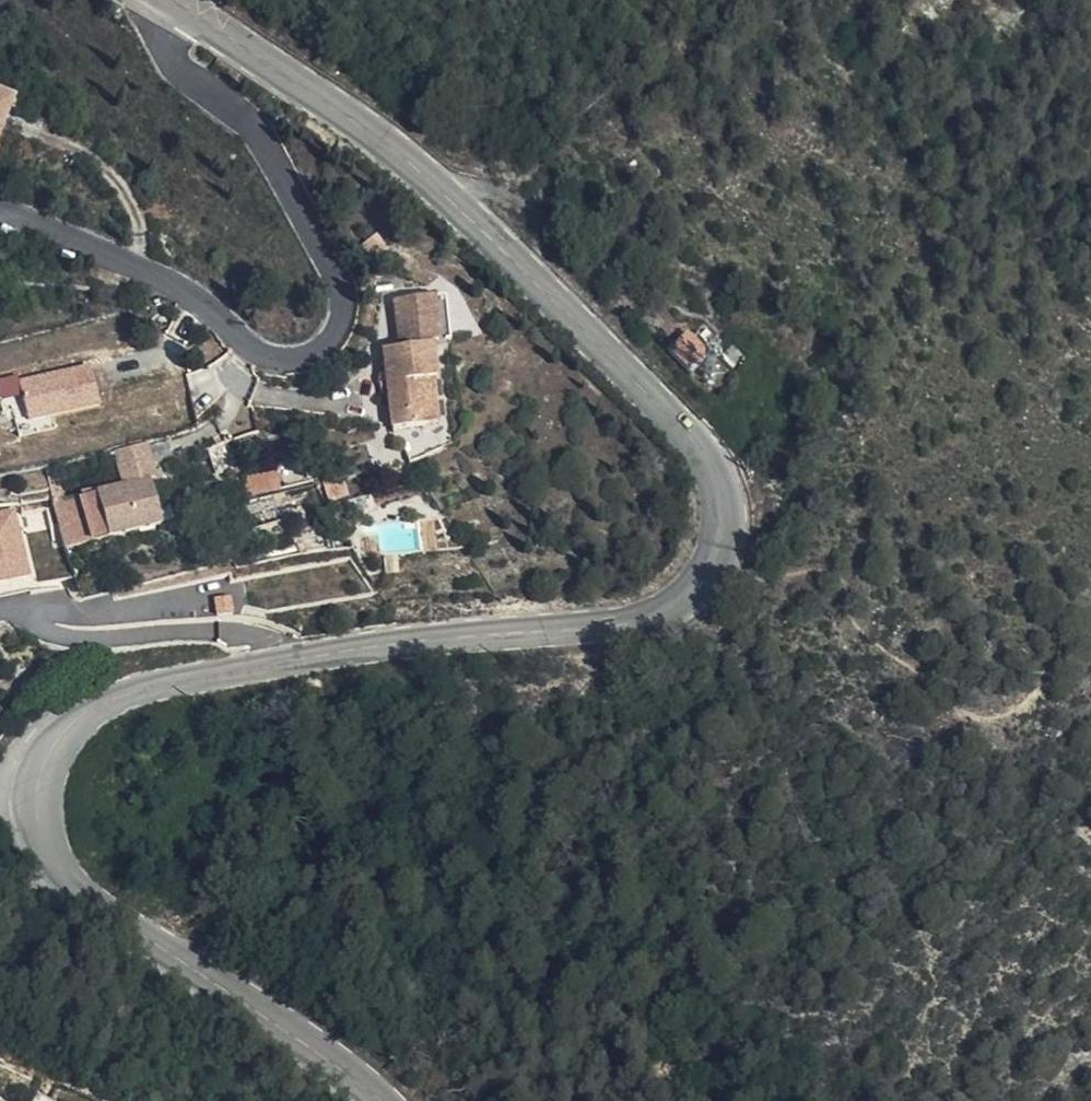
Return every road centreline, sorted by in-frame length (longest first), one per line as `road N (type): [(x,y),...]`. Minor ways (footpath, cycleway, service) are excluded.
road 1 (secondary): [(379,1100),(325,1051),(83,899),(54,870),(39,832),(37,789),(49,756),(69,728),(154,689),(423,641),(617,623),(666,610),(698,588),(717,560),(720,492),(706,454),(677,418),(382,133),(179,3)]
road 2 (residential): [(179,3),(169,59),(262,139),(342,281),(337,327),(296,356),(267,352),(195,295),(0,217)]

